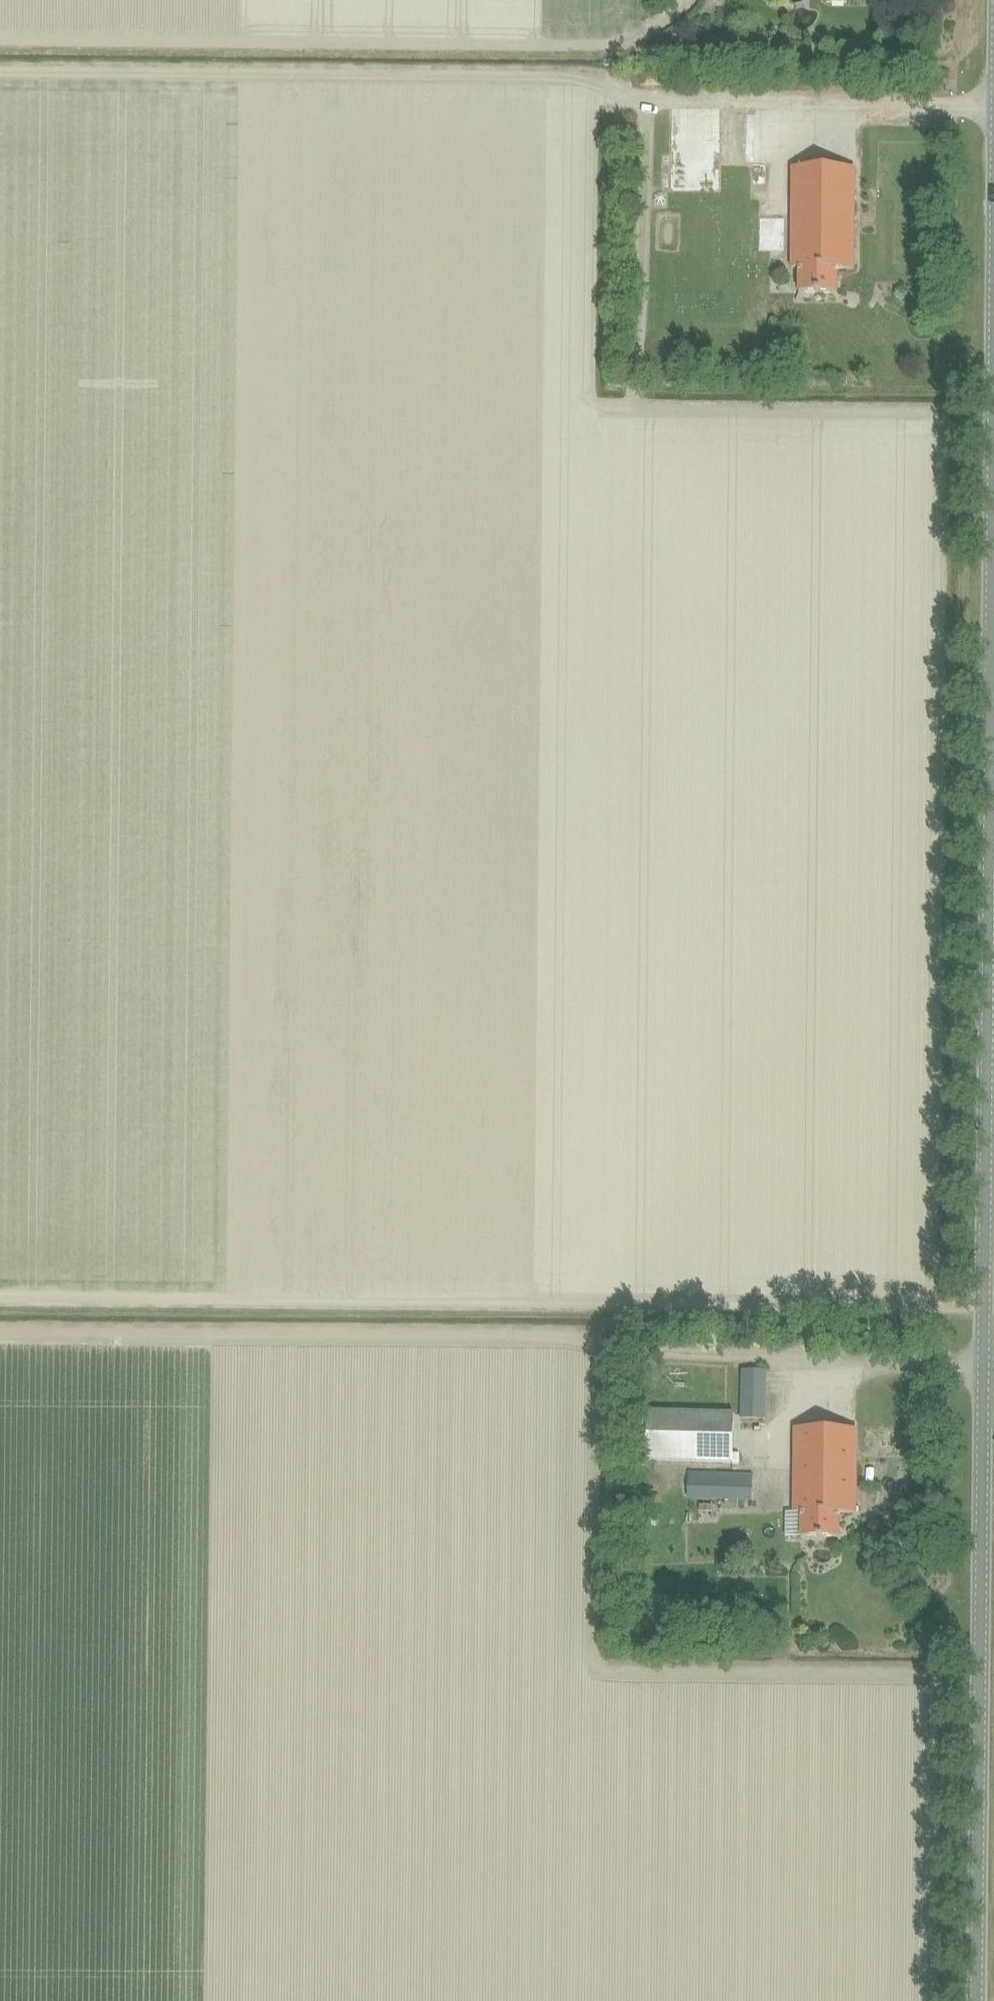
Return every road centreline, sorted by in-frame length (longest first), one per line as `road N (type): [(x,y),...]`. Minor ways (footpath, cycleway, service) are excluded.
road 1 (unclassified): [(975,2000),(993,278)]

